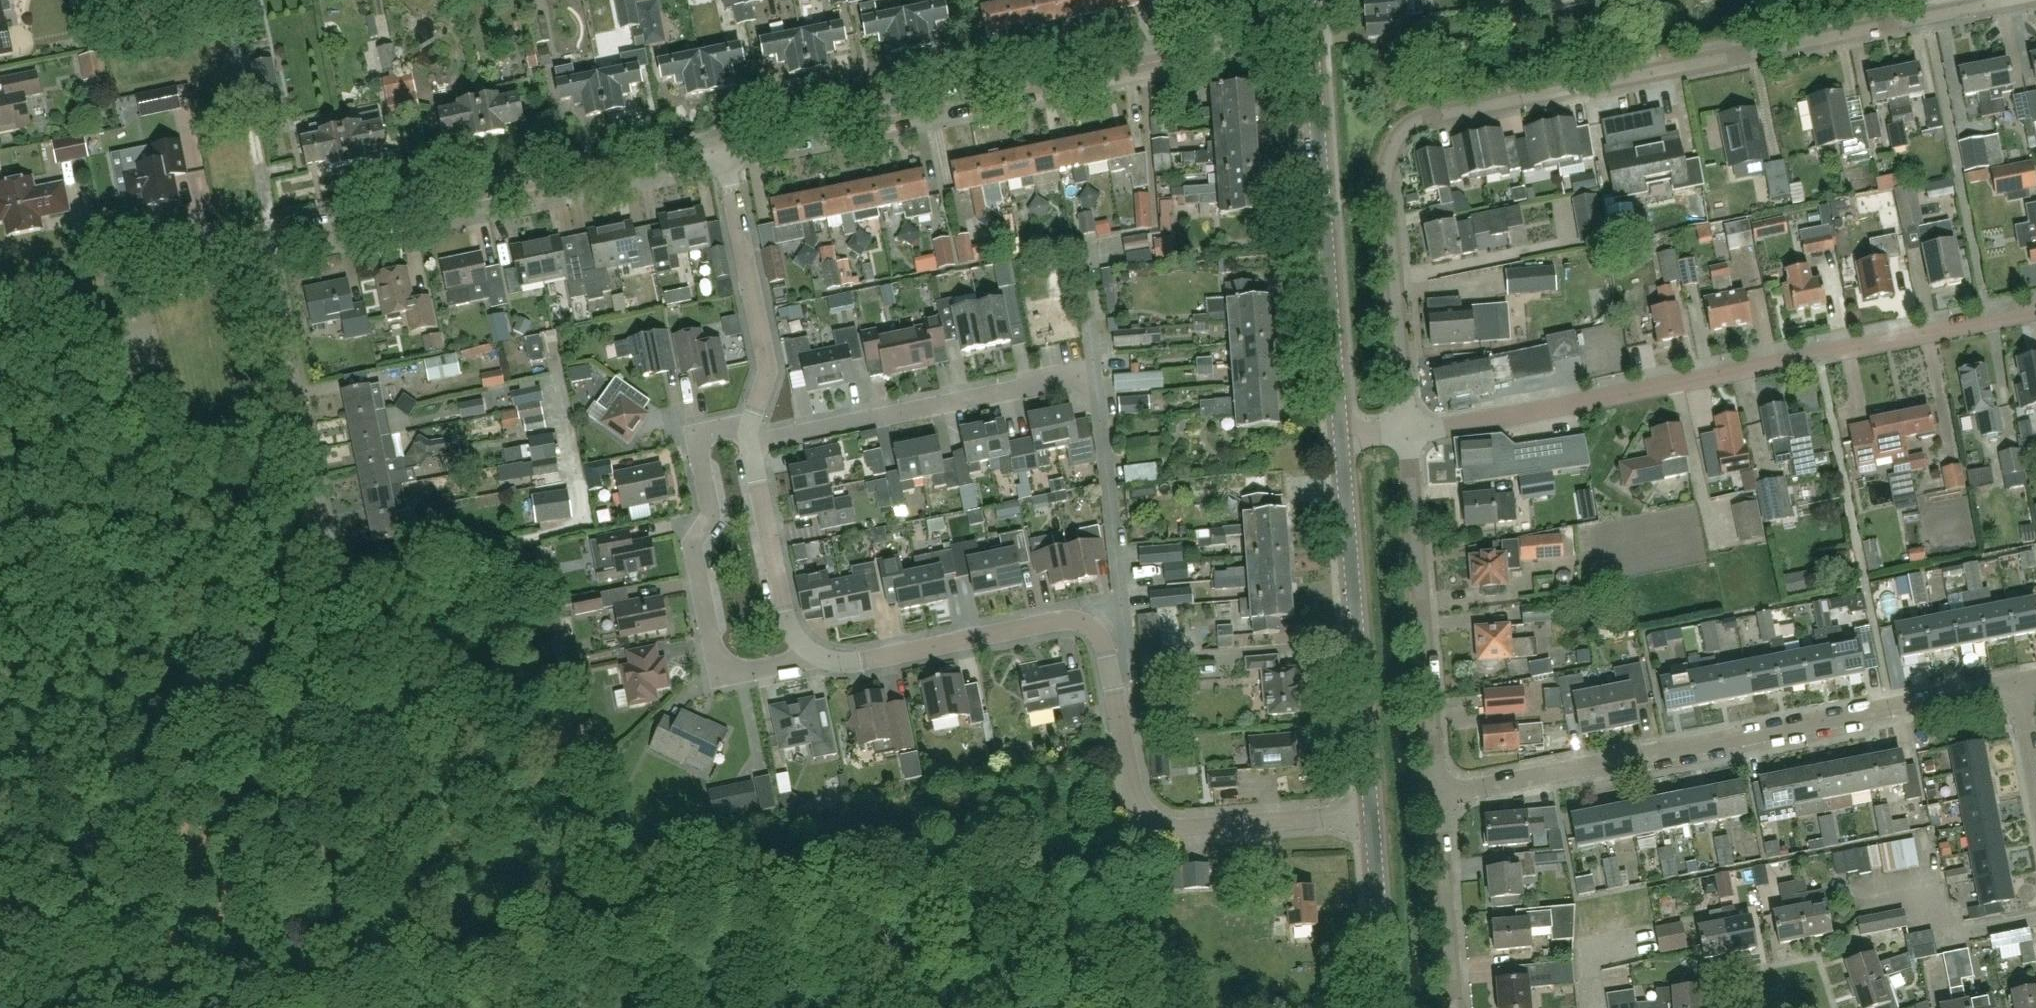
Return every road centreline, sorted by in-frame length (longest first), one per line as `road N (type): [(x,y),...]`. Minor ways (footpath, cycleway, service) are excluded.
road 1 (residential): [(1408,432),(1389,181),(1396,151),(1416,129),(2019,0)]
road 2 (track): [(1074,857),(338,1007)]
road 3 (residential): [(558,386),(585,528),(328,576),(273,243)]
road 4 (residential): [(1408,432),(2035,313)]
road 5 (residential): [(725,149),(1313,34)]
road 6 (residential): [(1437,800),(2016,682)]
road 7 (residential): [(273,243),(725,149)]
road 8 (tertiary): [(1344,438),(1313,34)]
road 9 (residential): [(1372,812),(1196,828),(1154,821),(1137,797),(1112,664)]
road 10 (tertiary): [(1372,812),(1344,438)]
road 11 (residential): [(751,434),(714,435),(700,452),(714,514),(694,545),(722,666),(738,674),(807,660)]
road 12 (residential): [(1437,800),(1408,432)]
road 13 (residential): [(1103,396),(1061,379),(776,439),(751,434)]
road 14 (residential): [(1112,664),(1100,629),(1065,621),(890,658),(807,660)]
road 15 (residential): [(751,434),(771,371),(725,149)]
road 16 (residential): [(0,296),(273,243)]
road 17 (residential): [(1112,664),(1126,642),(1103,396)]
road 18 (residential): [(273,243),(227,0)]
road 19 (residential): [(807,660),(788,616),(751,434)]
road 20 (residential): [(1455,1007),(1437,800)]
road 21 (tertiary): [(1387,1007),(1372,812)]
road 22 (residential): [(1103,396),(1084,259)]

